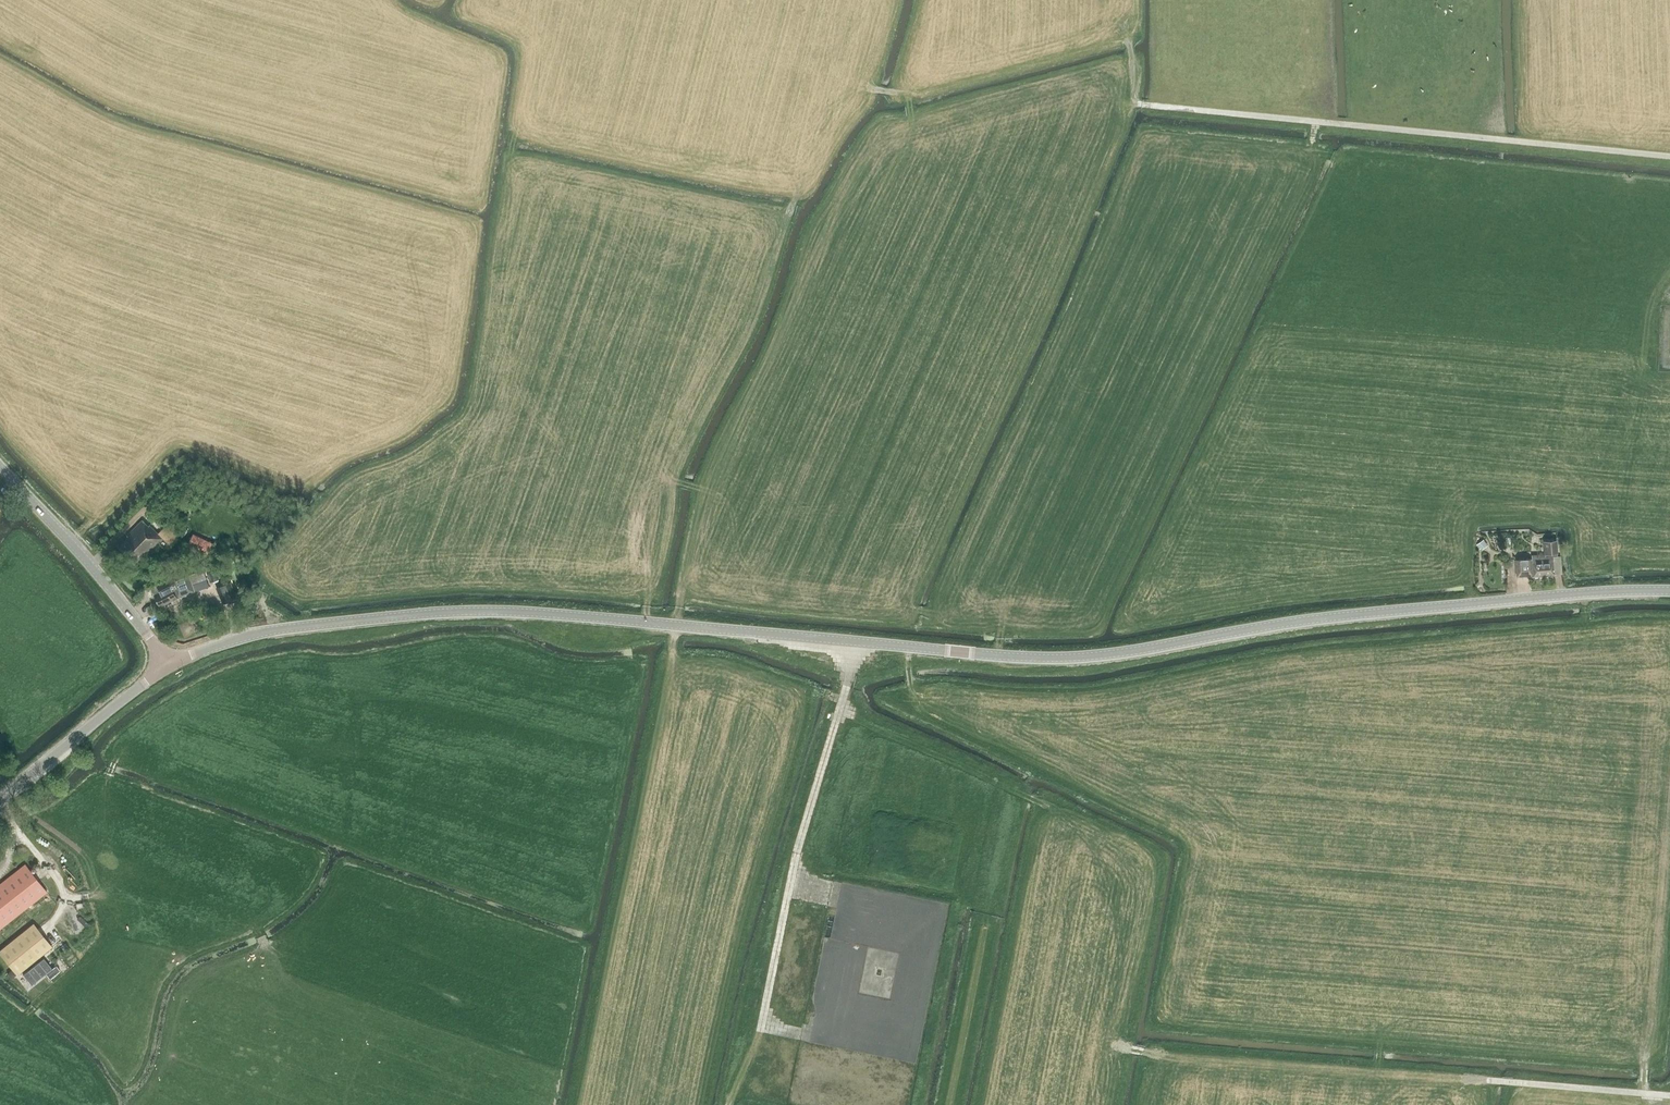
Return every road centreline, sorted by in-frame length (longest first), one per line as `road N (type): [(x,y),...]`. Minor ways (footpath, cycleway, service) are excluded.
road 1 (tertiary): [(169,666),(270,631),(438,613),(554,614),(1064,658),(1308,620),(1669,591)]
road 2 (tertiary): [(169,666),(105,581),(0,468)]
road 3 (tertiary): [(0,801),(169,666)]

